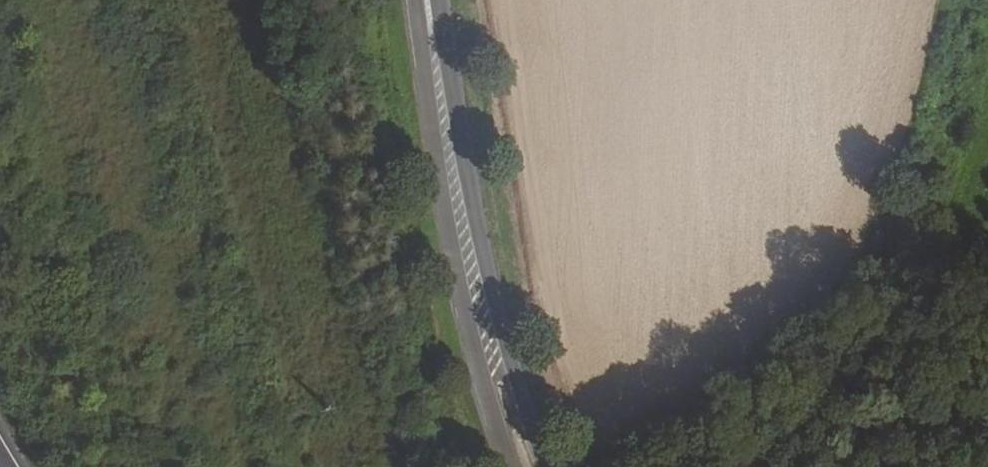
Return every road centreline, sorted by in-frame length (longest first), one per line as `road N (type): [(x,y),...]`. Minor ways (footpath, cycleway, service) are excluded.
road 1 (tertiary): [(526,466),(461,203),(429,0)]

